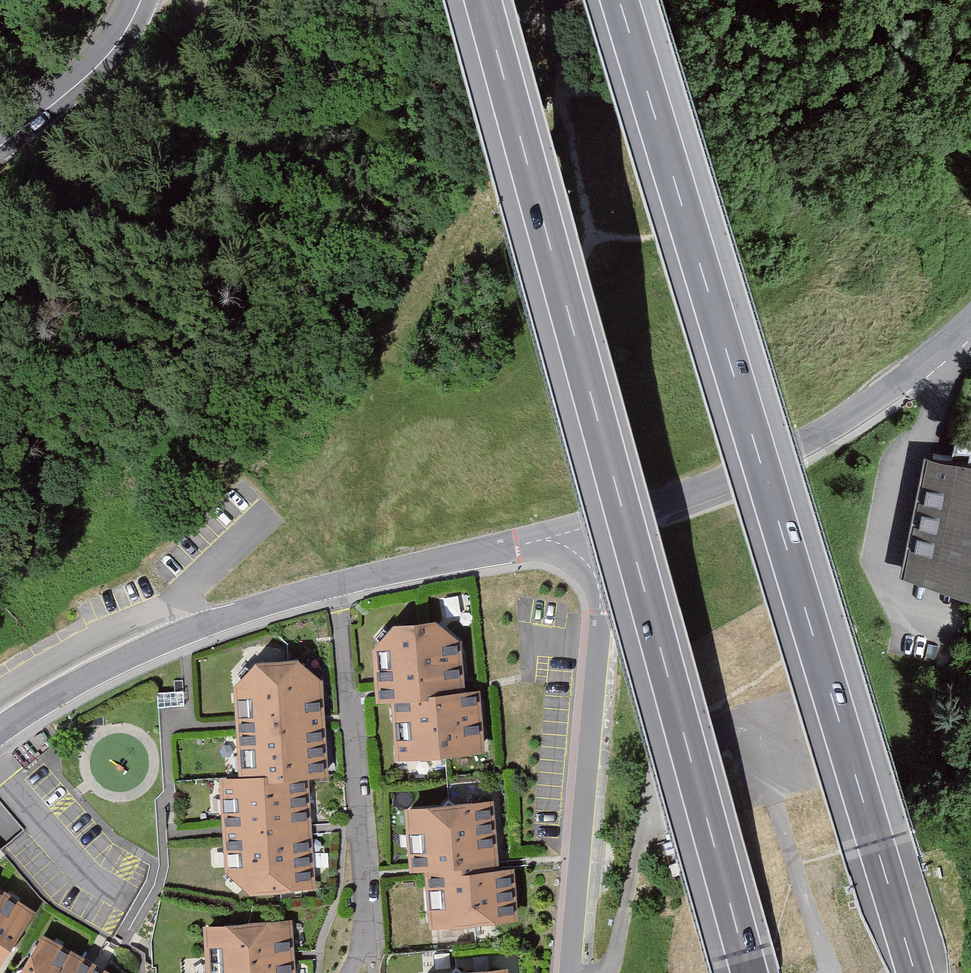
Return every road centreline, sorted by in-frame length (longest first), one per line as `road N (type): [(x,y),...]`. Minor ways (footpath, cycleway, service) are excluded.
road 1 (motorway): [(915,972),(620,0)]
road 2 (motorway): [(481,0),(748,972)]
road 3 (unclassified): [(588,530),(338,586),(187,632),(81,680),(0,730)]
road 4 (residential): [(588,530),(599,613),(570,972)]
road 5 (unclassified): [(970,324),(868,404),(807,440),(588,530)]
road 6 (tertiary): [(138,0),(96,67),(0,151)]

